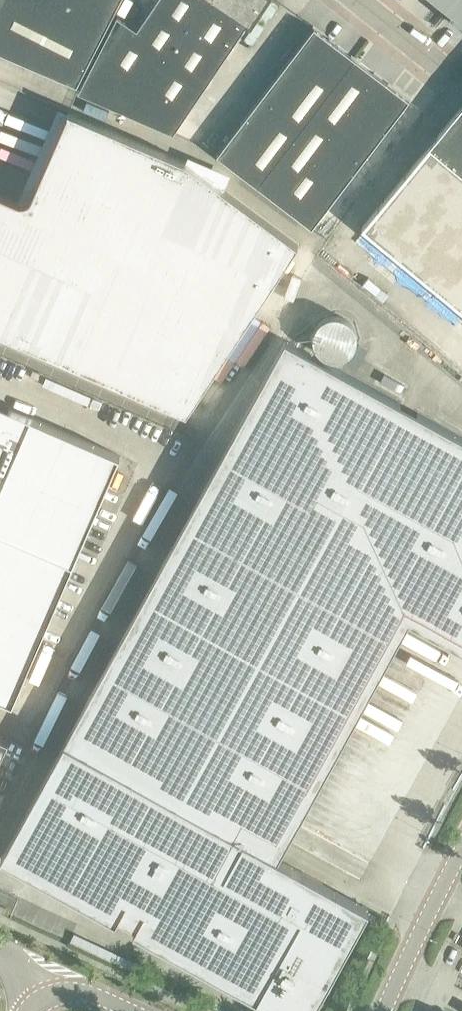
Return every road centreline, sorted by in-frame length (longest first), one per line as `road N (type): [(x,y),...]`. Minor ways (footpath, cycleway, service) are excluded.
road 1 (unclassified): [(383,1010),(461,843)]

